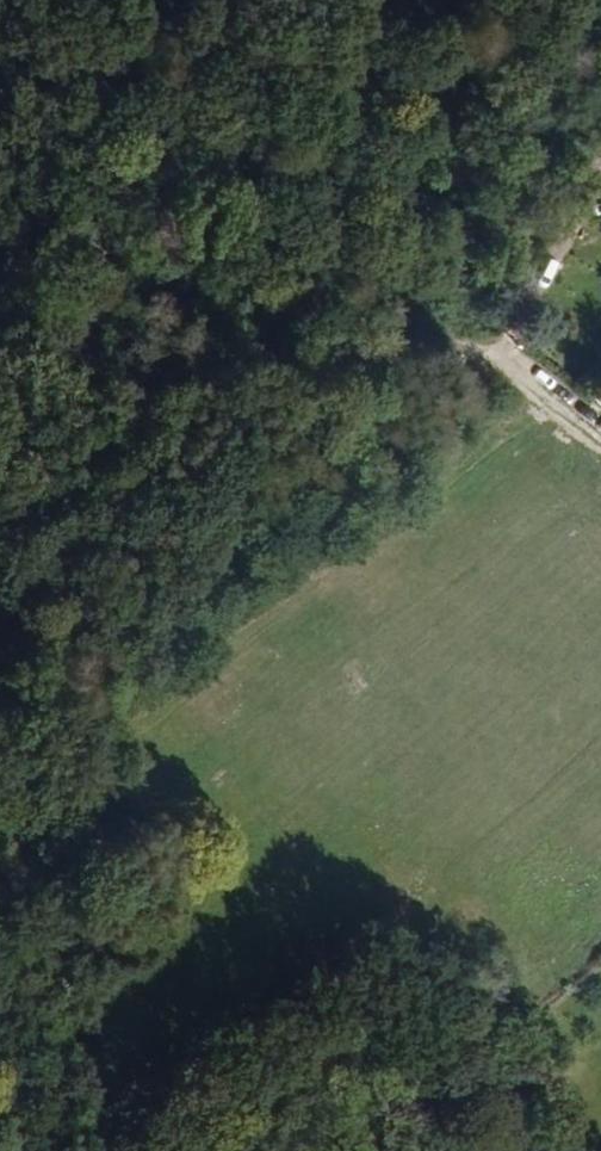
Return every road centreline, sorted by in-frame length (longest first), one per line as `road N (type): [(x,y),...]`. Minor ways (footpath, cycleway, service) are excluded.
road 1 (track): [(600,163),(494,359),(600,440)]

